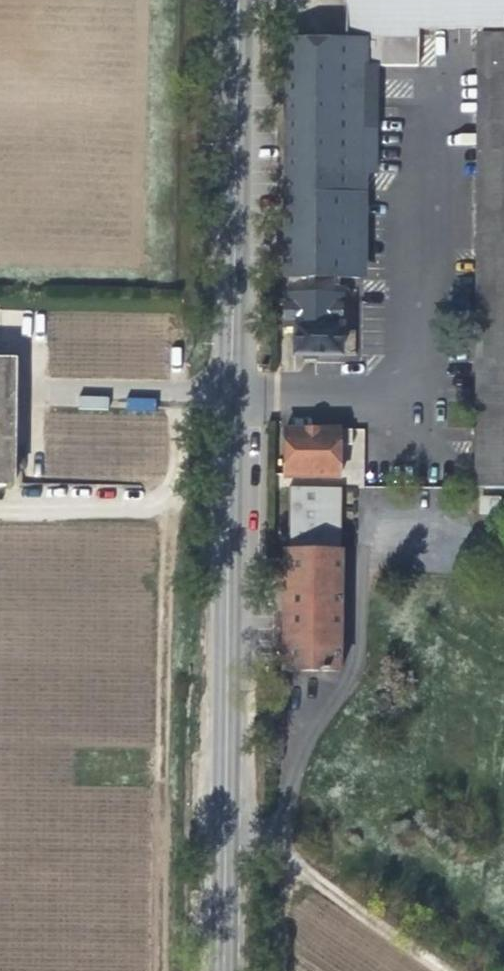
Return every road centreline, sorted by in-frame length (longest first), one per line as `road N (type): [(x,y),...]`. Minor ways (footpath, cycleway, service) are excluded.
road 1 (unclassified): [(240,0),(239,388),(214,970)]
road 2 (track): [(162,970),(171,515)]
road 3 (track): [(0,512),(171,515),(173,392)]
road 4 (track): [(448,970),(252,837),(216,835)]

